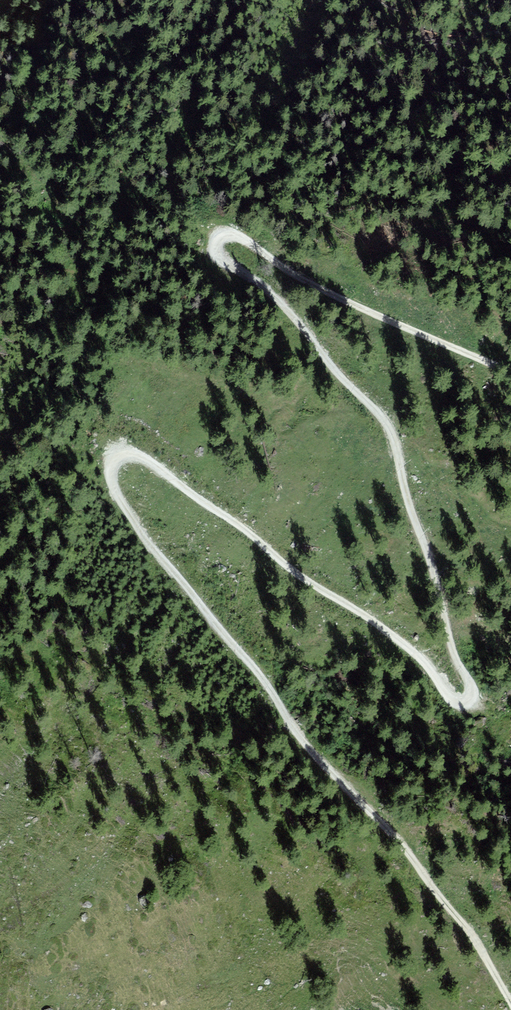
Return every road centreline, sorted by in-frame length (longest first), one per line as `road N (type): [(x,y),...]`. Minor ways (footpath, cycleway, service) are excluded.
road 1 (track): [(510,1004),(467,928),(305,744),(144,537),(111,473),(123,456),(147,462),(390,634),(453,701),(468,704),(471,687),(387,426),(273,296),(217,257),(216,244),(237,238),(325,292),(510,373)]

